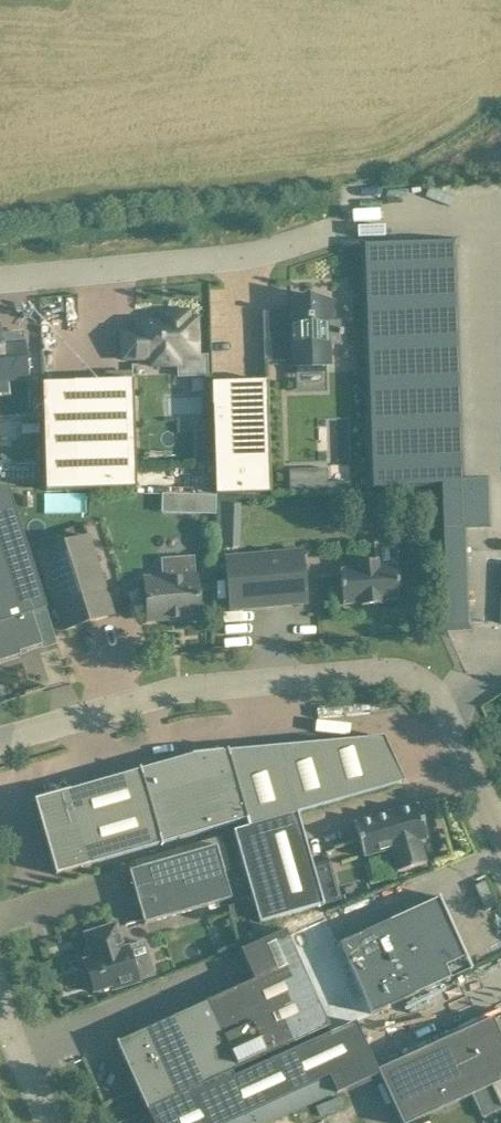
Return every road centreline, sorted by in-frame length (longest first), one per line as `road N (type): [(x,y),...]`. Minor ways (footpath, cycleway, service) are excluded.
road 1 (unclassified): [(0,738),(177,689),(379,669),(419,678),(447,712),(500,831)]
road 2 (unclassified): [(0,281),(226,260),(328,238)]
road 3 (unclassified): [(47,1122),(0,990)]

